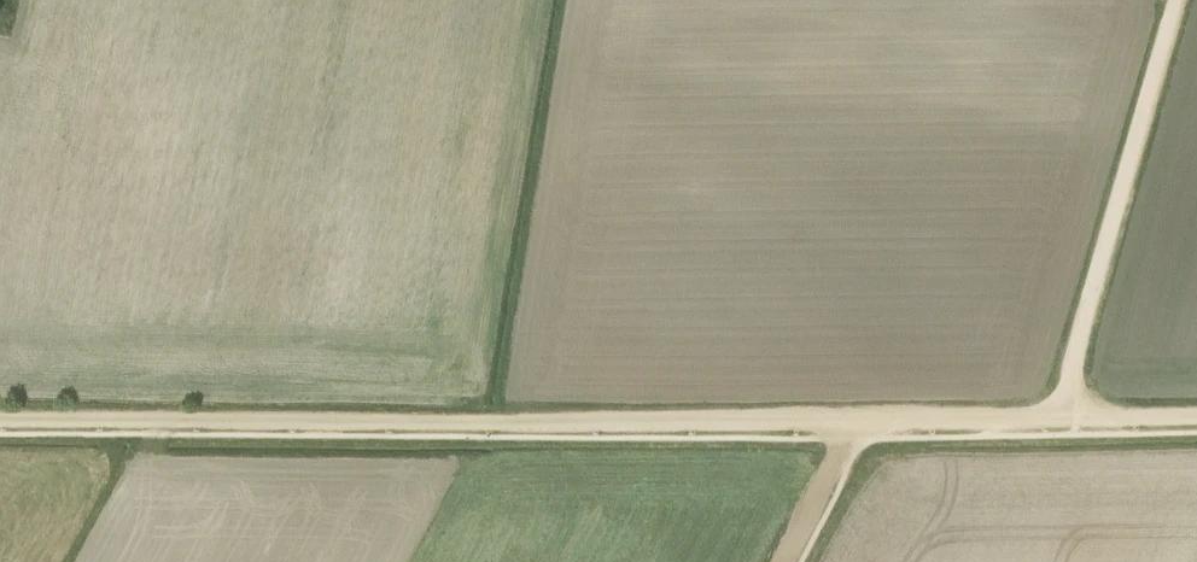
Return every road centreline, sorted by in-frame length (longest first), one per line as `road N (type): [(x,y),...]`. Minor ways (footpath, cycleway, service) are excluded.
road 1 (track): [(0,420),(853,420)]
road 2 (track): [(1174,0),(1059,419)]
road 3 (track): [(853,420),(1059,419)]
road 4 (track): [(780,561),(853,420)]
road 5 (track): [(1059,419),(1196,418)]

